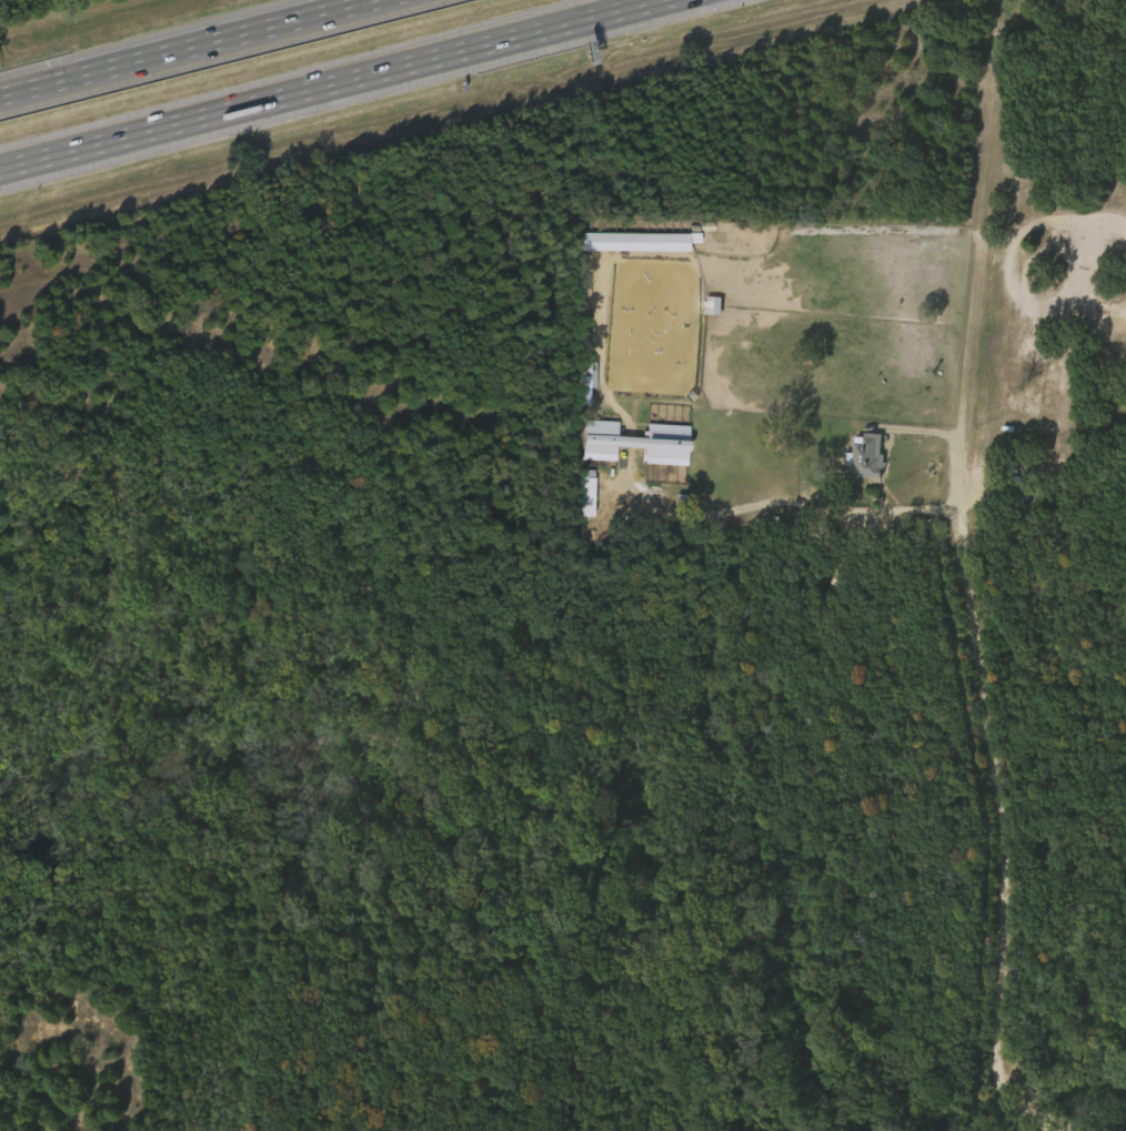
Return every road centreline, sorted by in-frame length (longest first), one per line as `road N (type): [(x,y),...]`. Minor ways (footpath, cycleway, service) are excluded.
road 1 (residential): [(1002,49),(952,544),(1006,832),(998,1073),(1014,1094),(1083,1130)]
road 2 (motorway): [(0,168),(659,0)]
road 3 (motorway): [(372,0),(0,95)]

